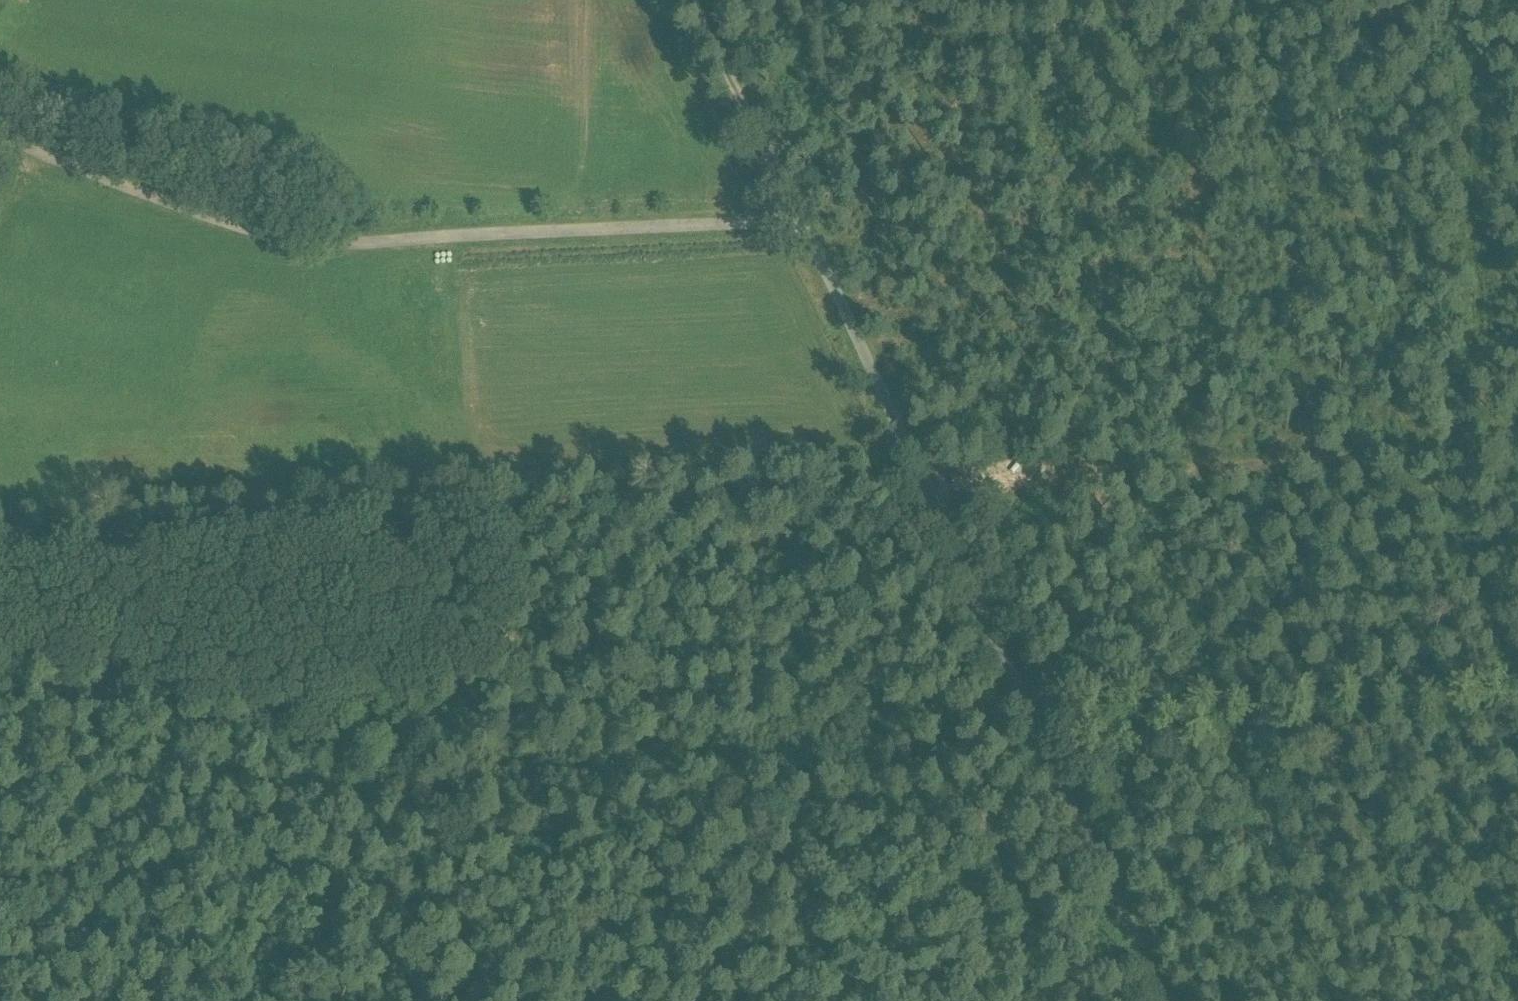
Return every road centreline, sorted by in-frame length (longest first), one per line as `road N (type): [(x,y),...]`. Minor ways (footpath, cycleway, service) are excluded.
road 1 (track): [(0,547),(926,489)]
road 2 (unclassified): [(926,489),(1161,1000)]
road 3 (unclassified): [(926,489),(764,144)]
road 4 (track): [(1239,468),(1064,479)]

